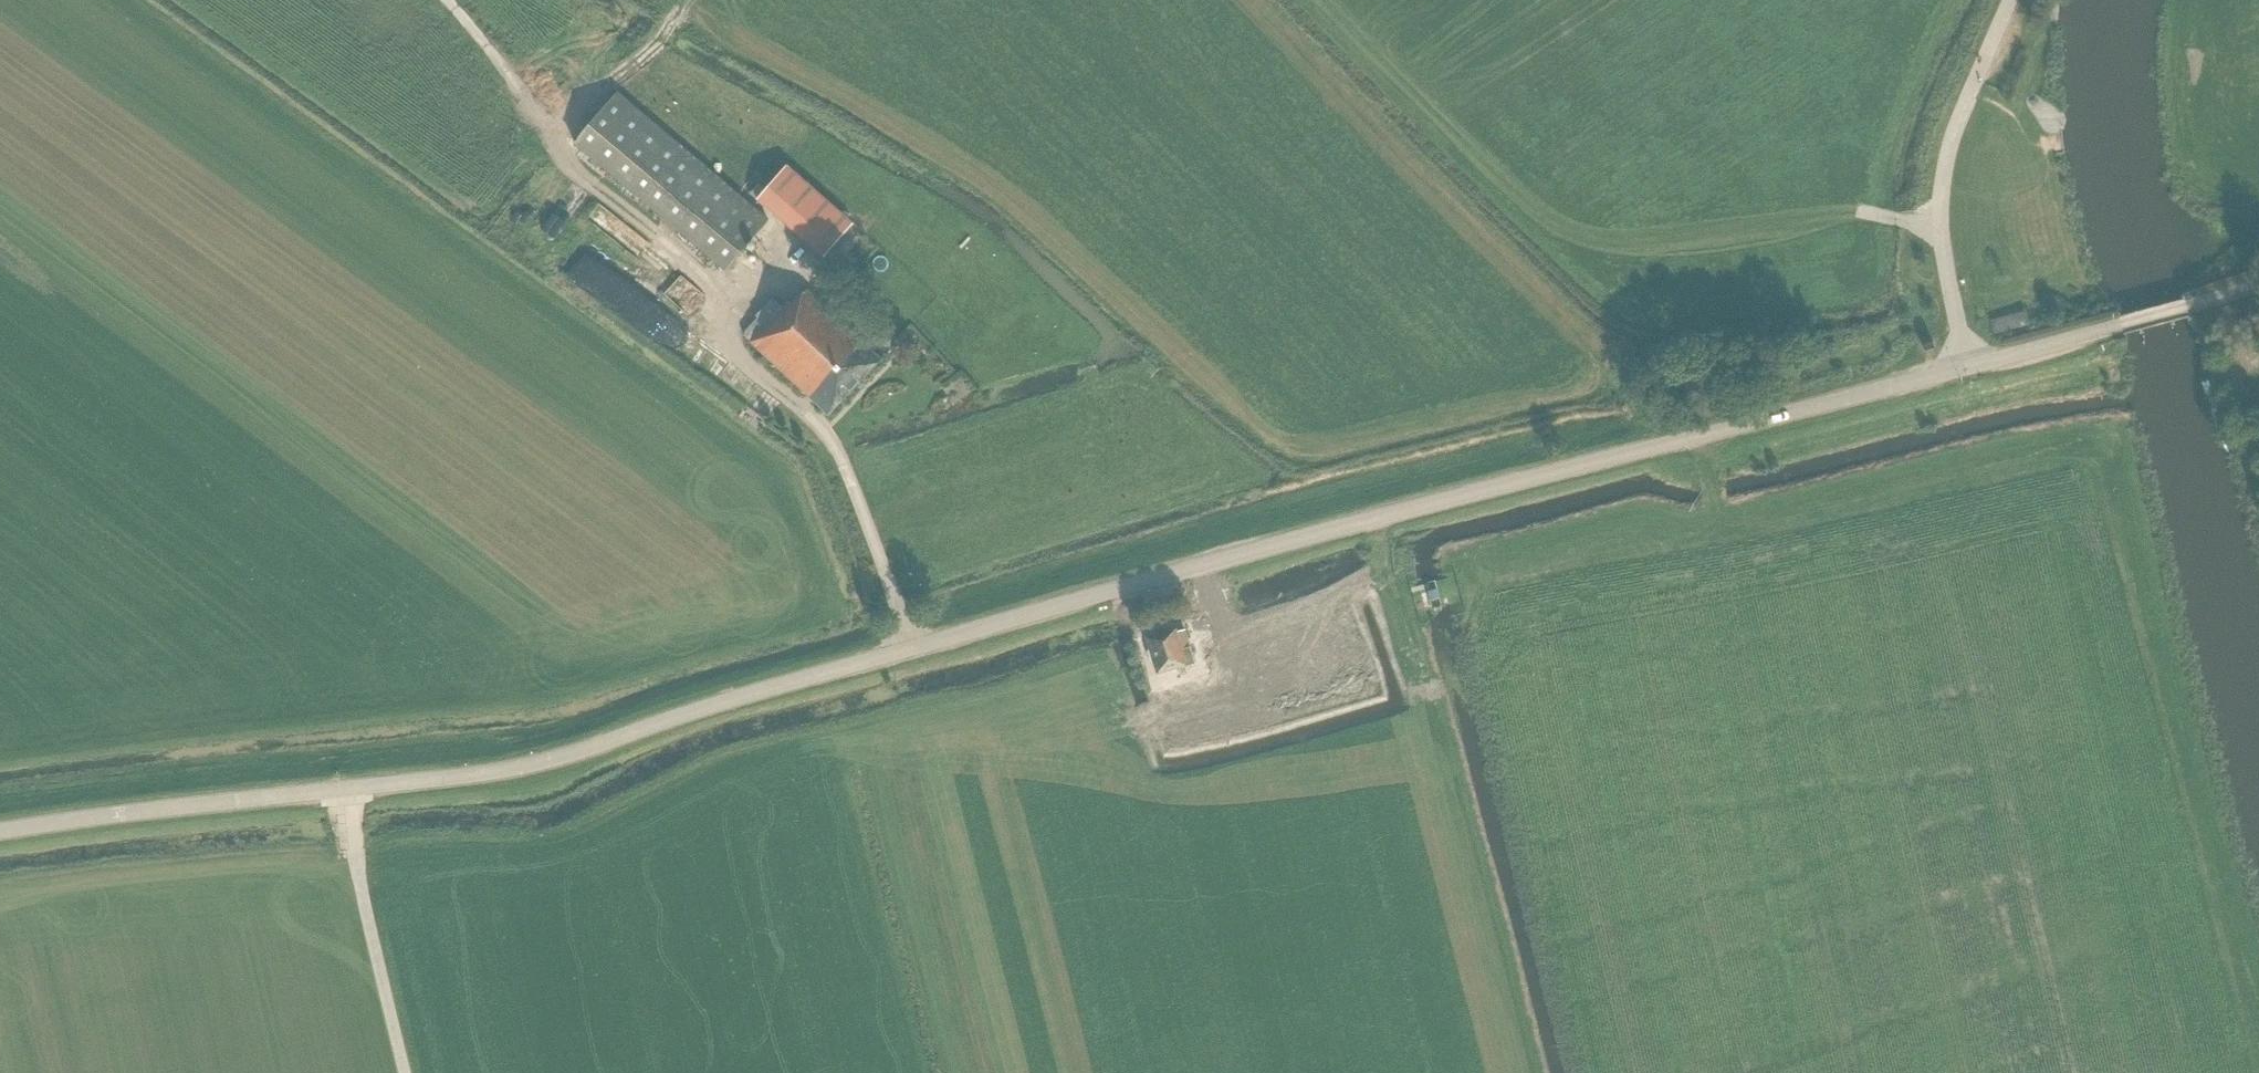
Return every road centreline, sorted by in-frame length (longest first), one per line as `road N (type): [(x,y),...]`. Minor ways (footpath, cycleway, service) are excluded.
road 1 (tertiary): [(344,789),(541,762),(763,691),(1214,565),(1967,366)]
road 2 (track): [(729,291),(562,157),(443,0)]
road 3 (unclassified): [(1967,366),(1938,205),(1940,166),(2005,0)]
road 4 (tertiary): [(0,831),(344,789)]
road 5 (tertiary): [(1967,366),(2258,287)]
road 6 (unclassified): [(406,1072),(344,789)]
road 7 (track): [(543,127),(657,51),(683,10)]

